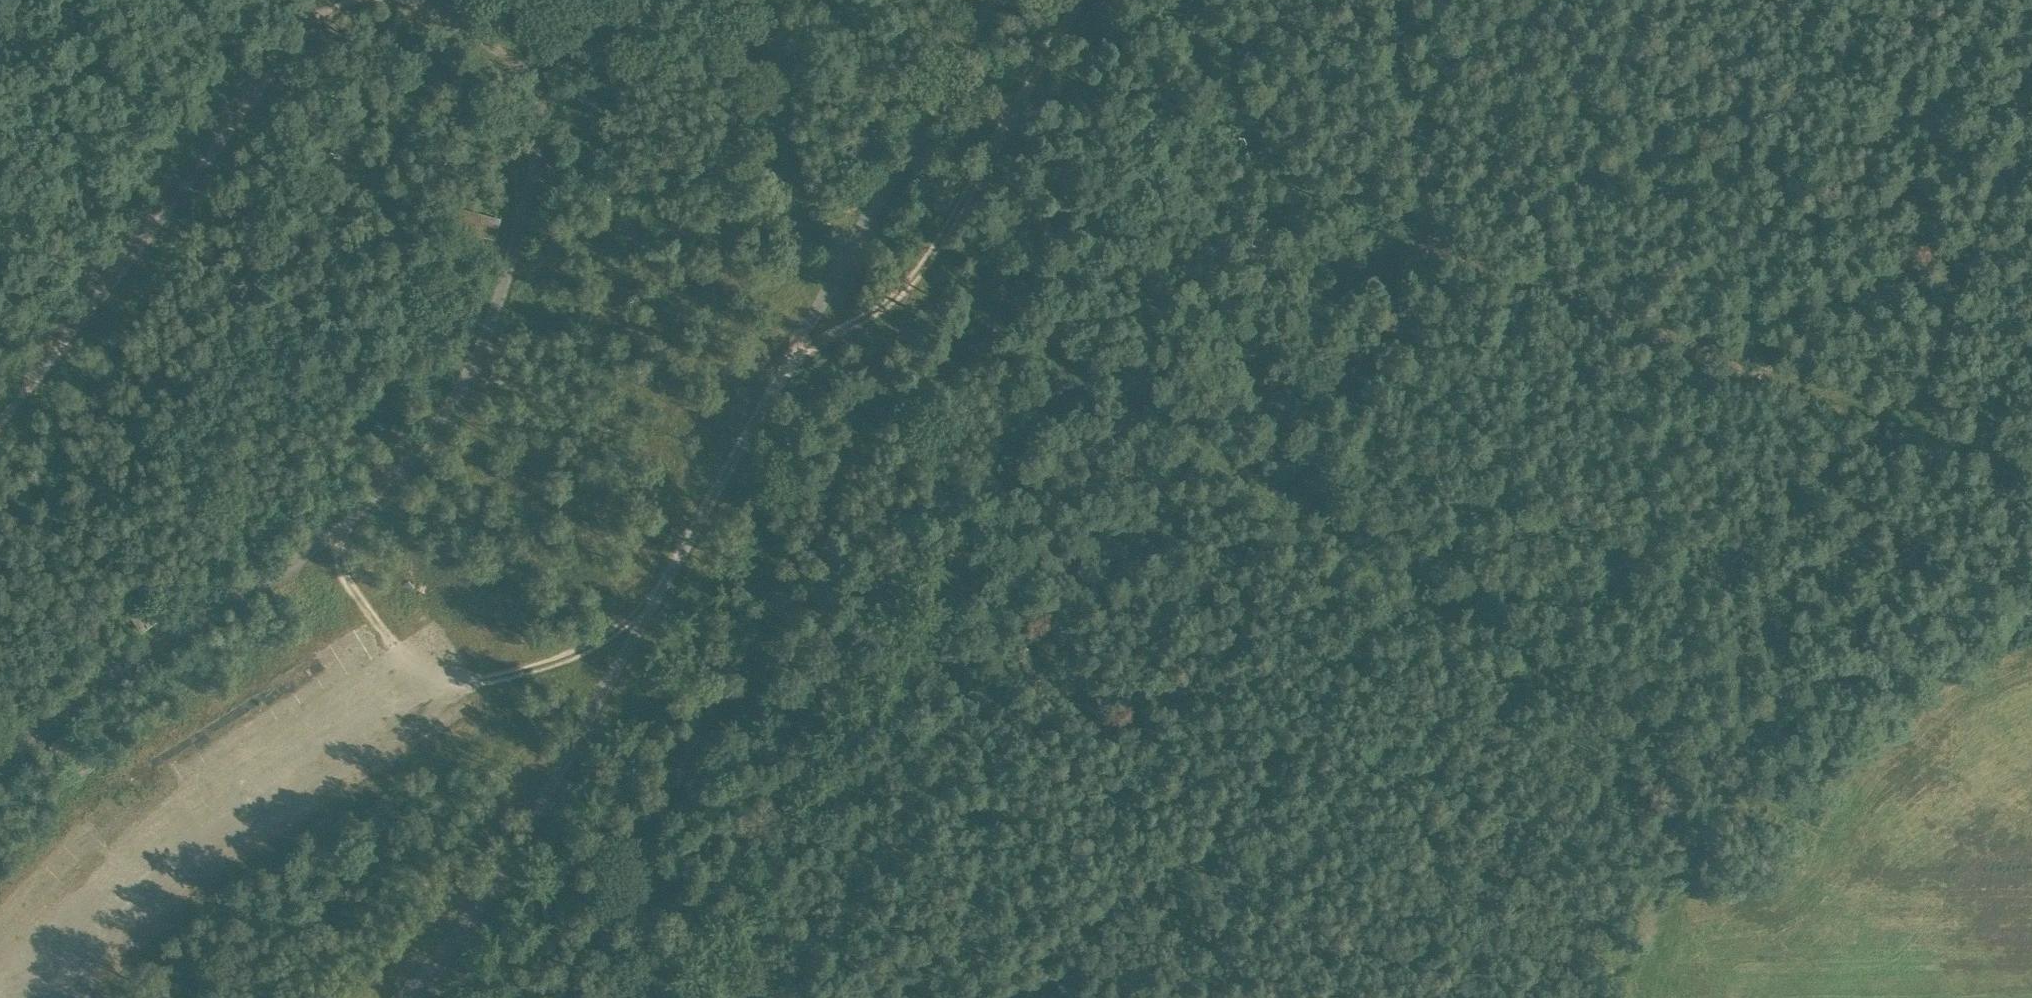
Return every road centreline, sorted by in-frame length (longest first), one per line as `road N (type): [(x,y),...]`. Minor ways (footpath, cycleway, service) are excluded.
road 1 (track): [(410,0),(505,53),(533,88),(541,129),(477,368),(441,429),(322,545),(202,616),(0,763)]
road 2 (track): [(82,997),(245,822),(408,716),(641,622)]
road 3 (track): [(0,417),(87,316),(298,36),(316,0)]
road 4 (track): [(322,545),(400,641),(461,693)]

